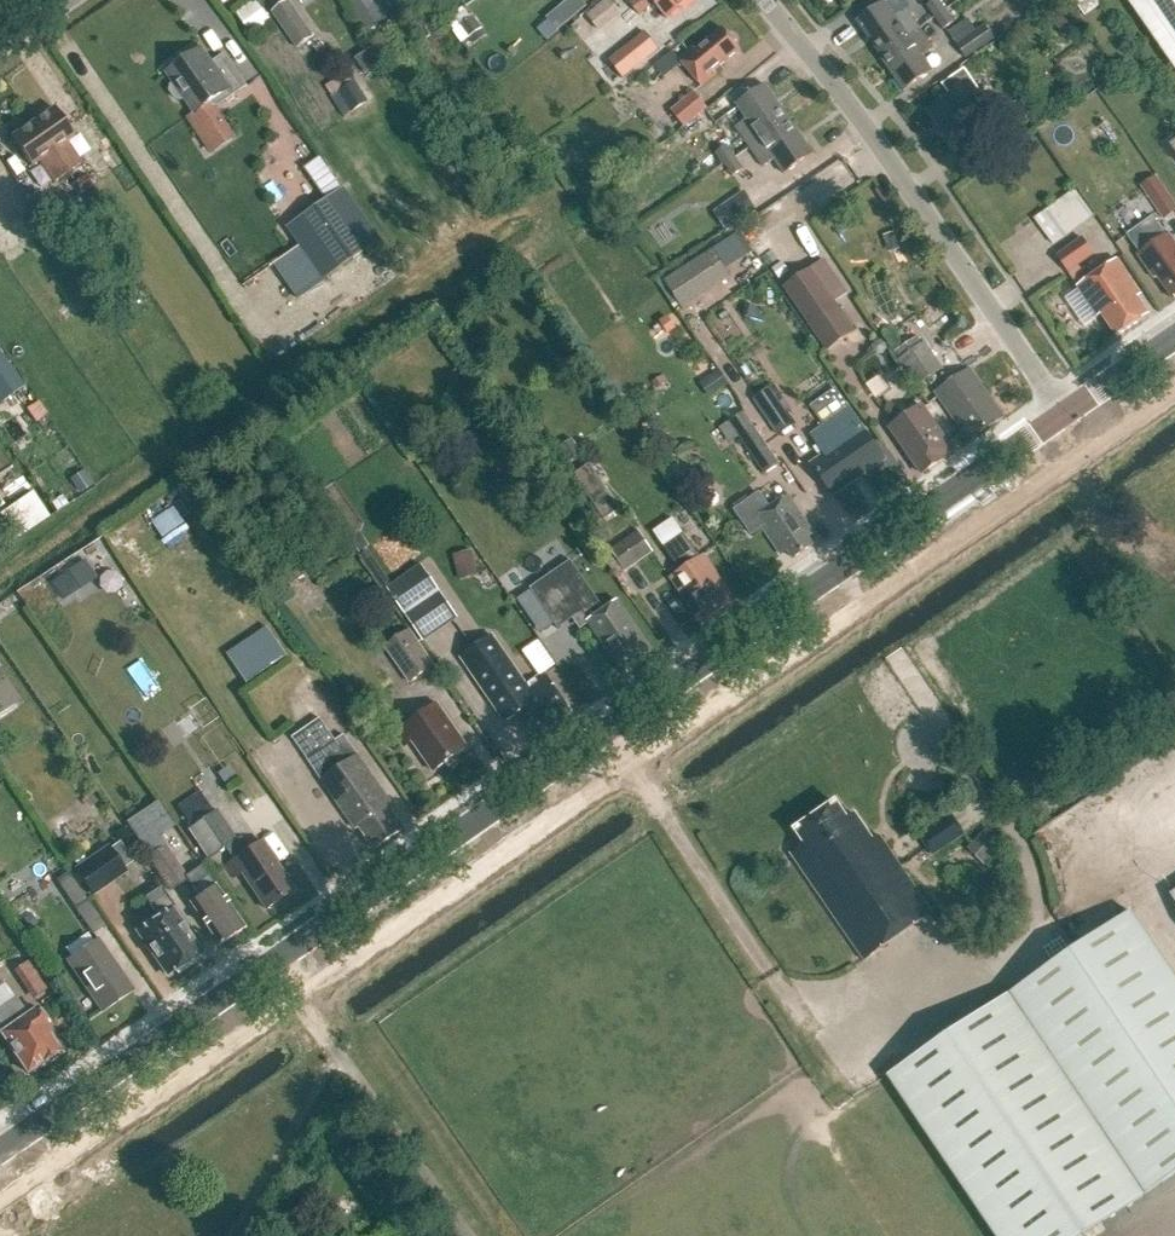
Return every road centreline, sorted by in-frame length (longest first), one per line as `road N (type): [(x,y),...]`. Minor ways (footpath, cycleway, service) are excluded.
road 1 (tertiary): [(0,1152),(1064,412)]
road 2 (track): [(0,565),(525,203)]
road 3 (residential): [(1064,412),(848,103),(764,0)]
road 4 (tertiary): [(1064,412),(1174,335)]

